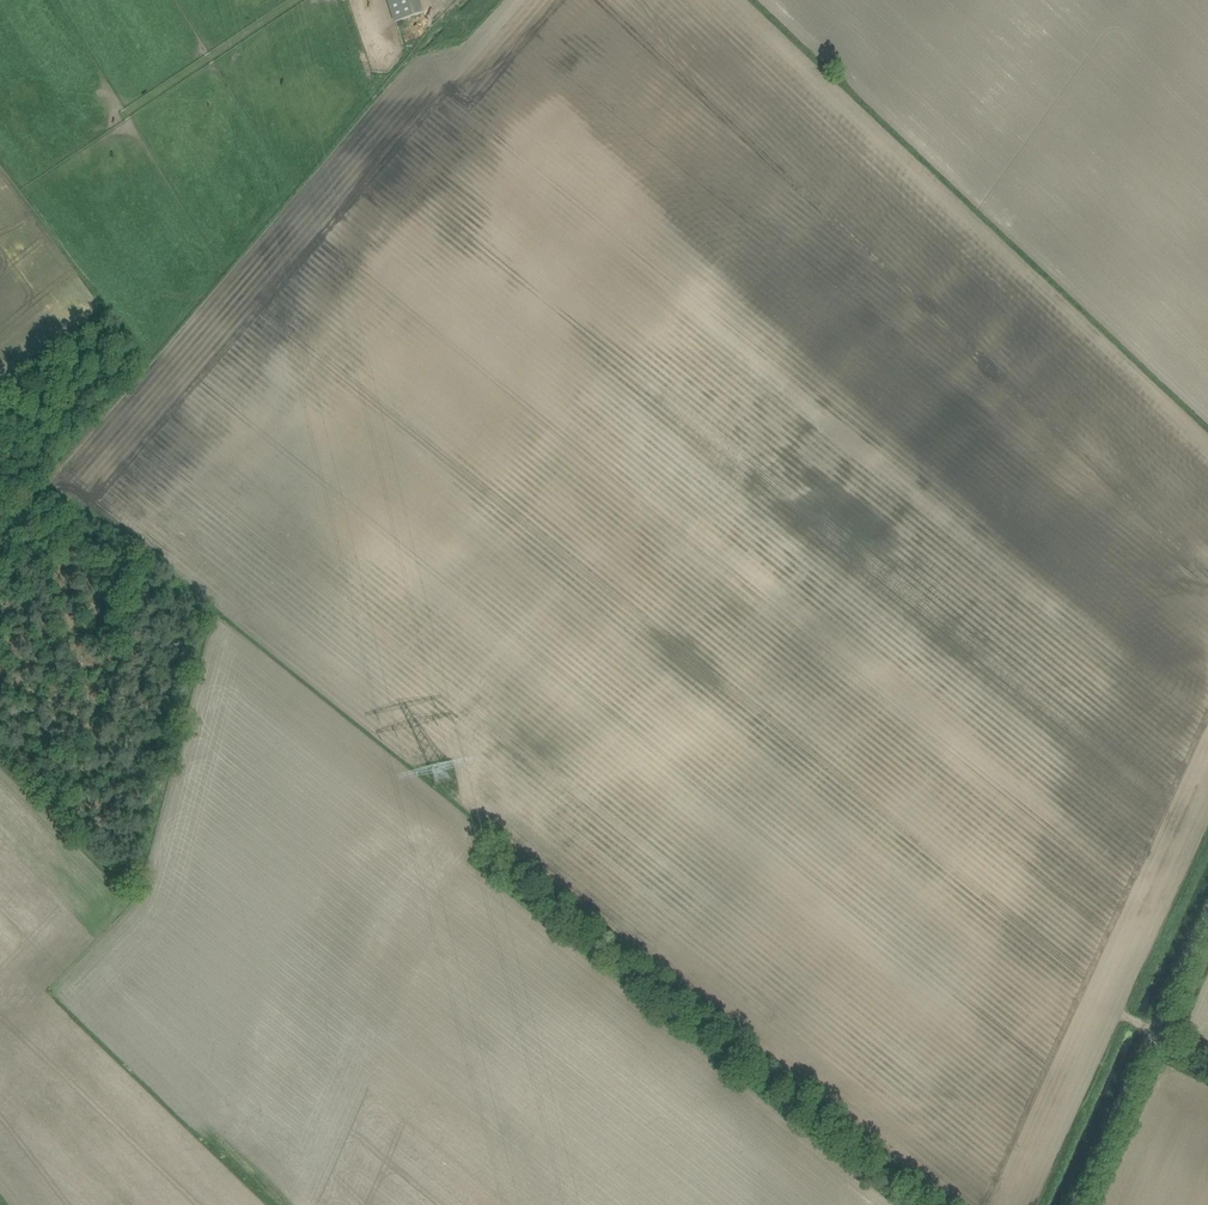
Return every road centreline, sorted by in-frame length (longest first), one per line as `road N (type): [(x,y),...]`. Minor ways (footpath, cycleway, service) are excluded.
road 1 (track): [(1207,443),(741,0)]
road 2 (unclassified): [(1079,1204),(1207,919)]
road 3 (track): [(123,332),(0,169)]

